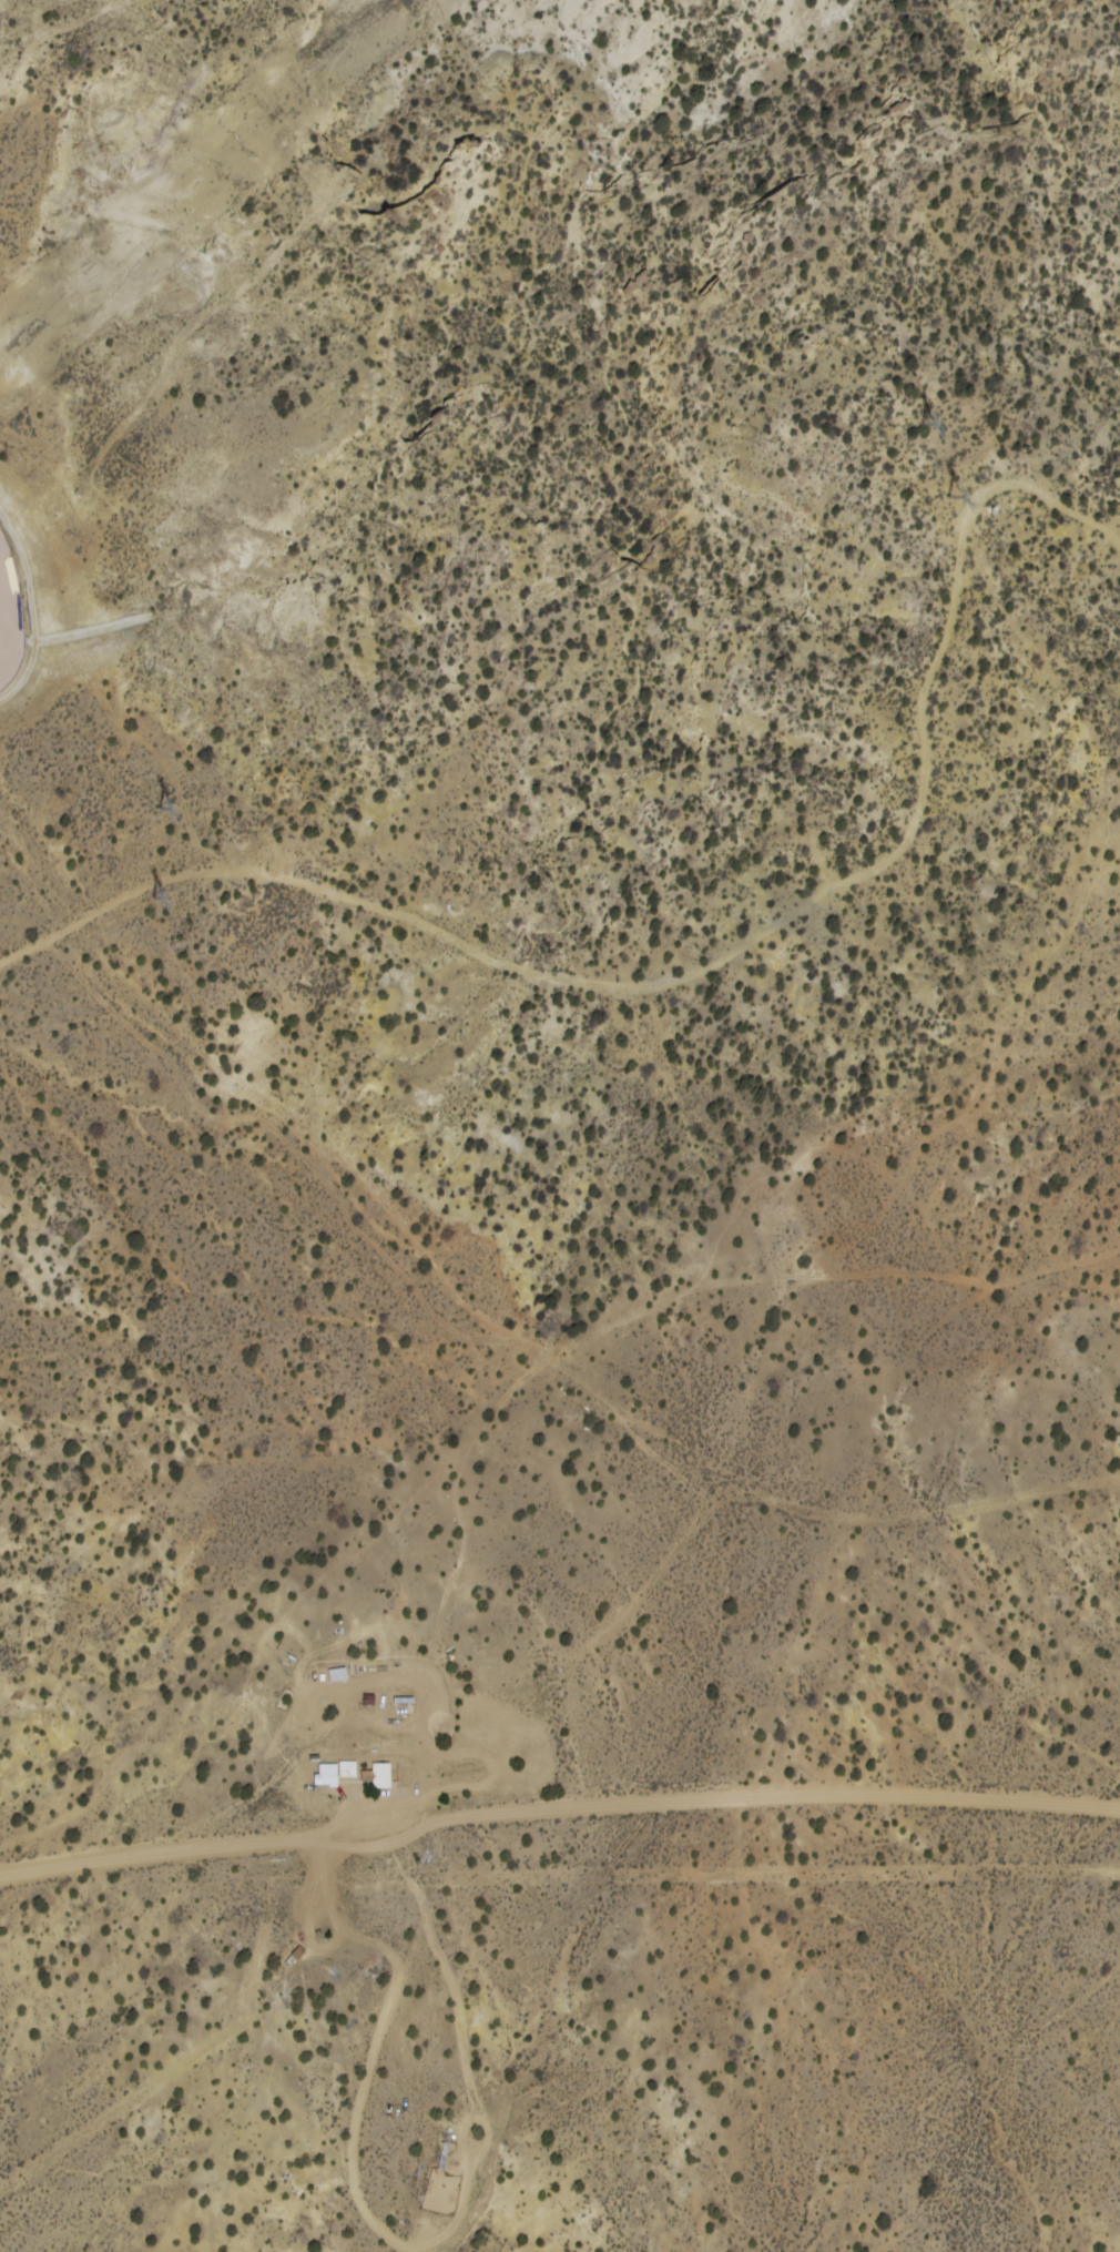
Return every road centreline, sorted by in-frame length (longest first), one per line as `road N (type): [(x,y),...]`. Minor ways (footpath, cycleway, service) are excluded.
road 1 (track): [(0,965),(54,935),(226,939),(244,956),(493,1004),(632,992),(806,864),(976,503),(1001,487),(1028,486),(1103,529),(1119,521)]
road 2 (track): [(1119,1488),(922,1521),(861,1519),(734,1494),(546,1708),(329,1839),(0,1884)]
road 3 (track): [(1119,1811),(775,1800),(329,1839)]

